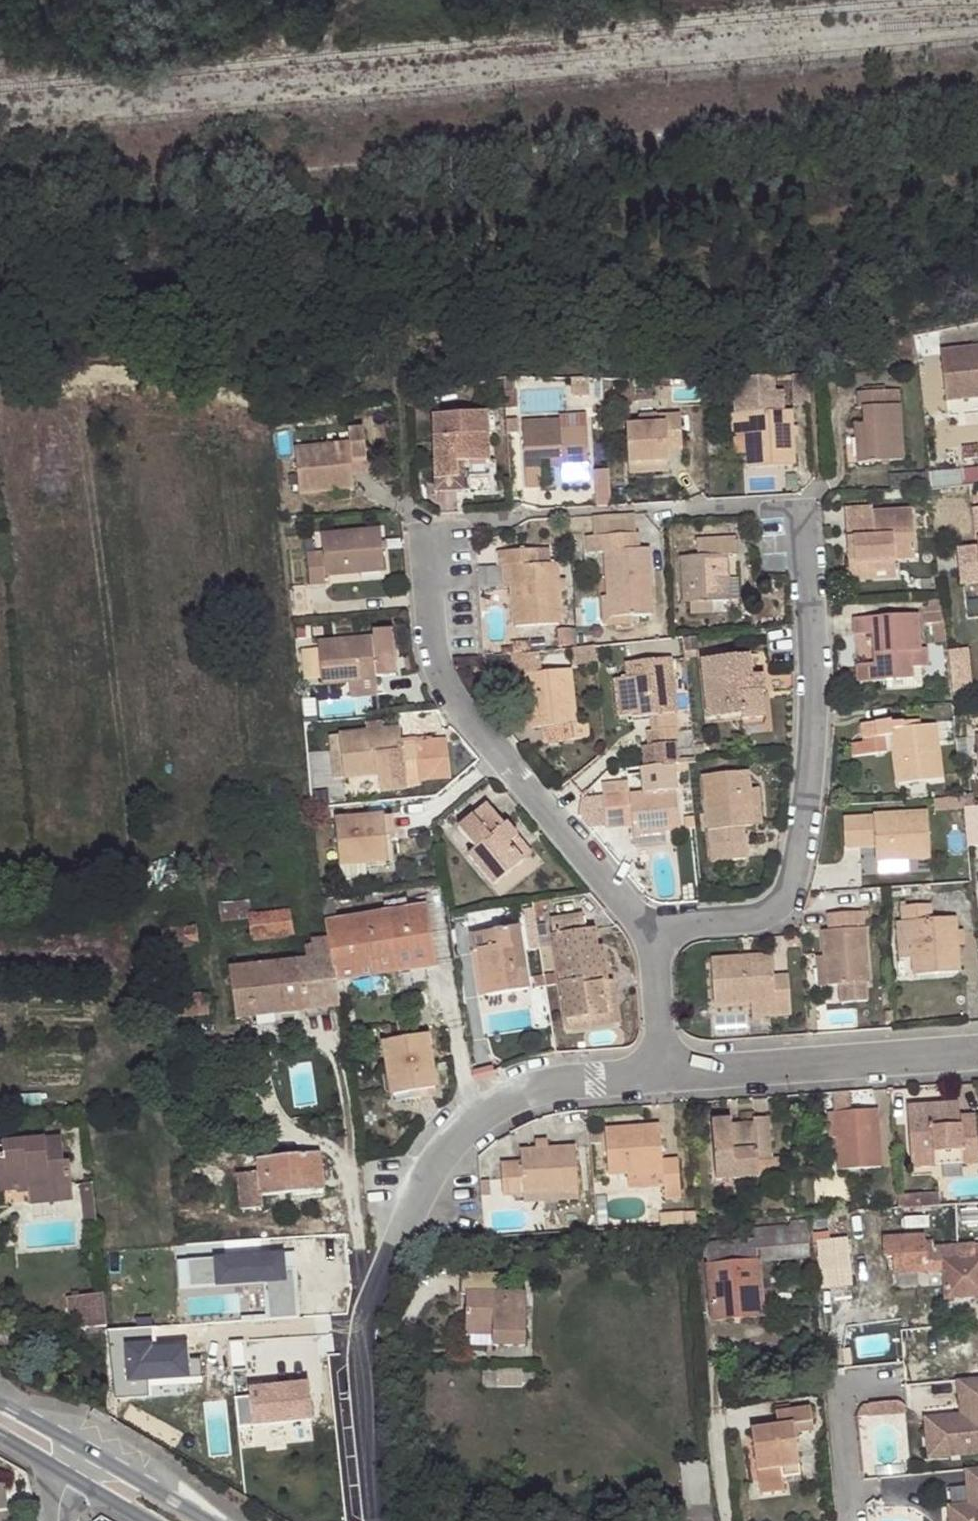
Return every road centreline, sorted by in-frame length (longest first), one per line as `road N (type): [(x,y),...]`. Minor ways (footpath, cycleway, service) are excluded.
road 1 (residential): [(657,507),(796,502),(813,781),(787,896),(761,919),(655,930)]
road 2 (residential): [(375,1520),(366,1348),(419,1201),(466,1136),(518,1098),(667,1075)]
road 3 (residential): [(519,516),(434,522),(446,658),(465,704),(655,930)]
road 4 (residential): [(667,1075),(977,1050)]
road 5 (residential): [(655,930),(667,1075)]
road 6 (tertiary): [(207,1520),(87,1450)]

